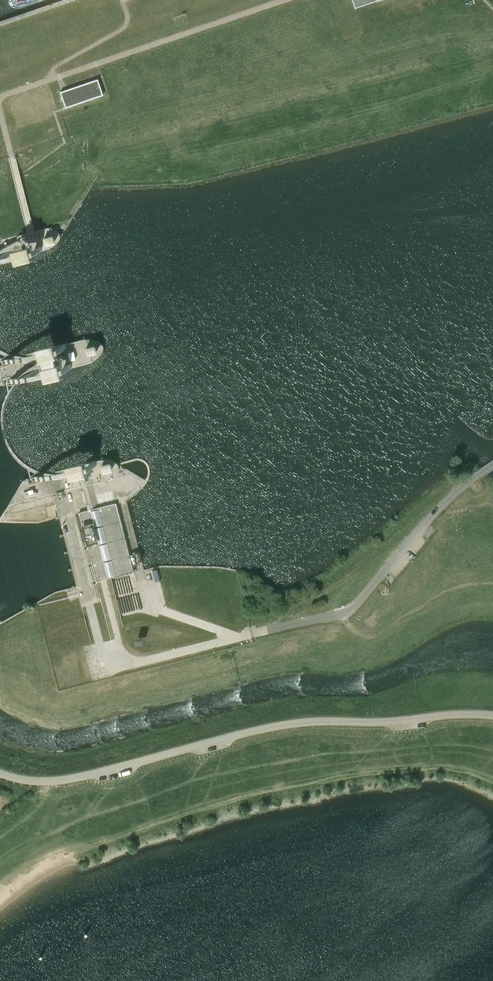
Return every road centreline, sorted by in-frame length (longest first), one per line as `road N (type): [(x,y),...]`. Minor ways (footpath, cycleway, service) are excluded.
road 1 (unclassified): [(492,717),(302,723),(78,778),(0,773)]
road 2 (unclassified): [(492,465),(453,494),(352,609),(251,634)]

